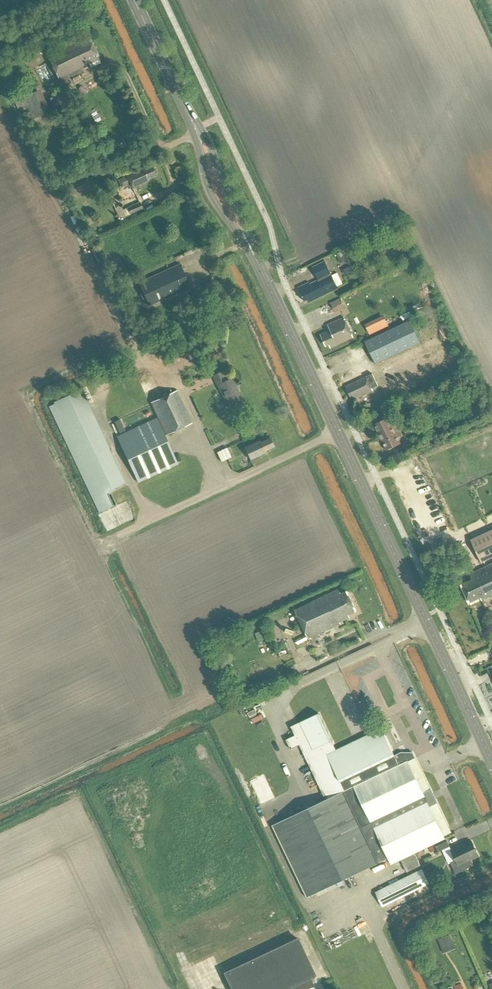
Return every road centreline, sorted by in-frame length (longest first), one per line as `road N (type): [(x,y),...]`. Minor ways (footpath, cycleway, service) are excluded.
road 1 (primary): [(491,763),(256,259)]
road 2 (primary): [(185,109),(211,194),(256,259)]
road 3 (primary): [(256,259),(211,141),(185,109)]
road 4 (primary): [(185,109),(134,0)]

